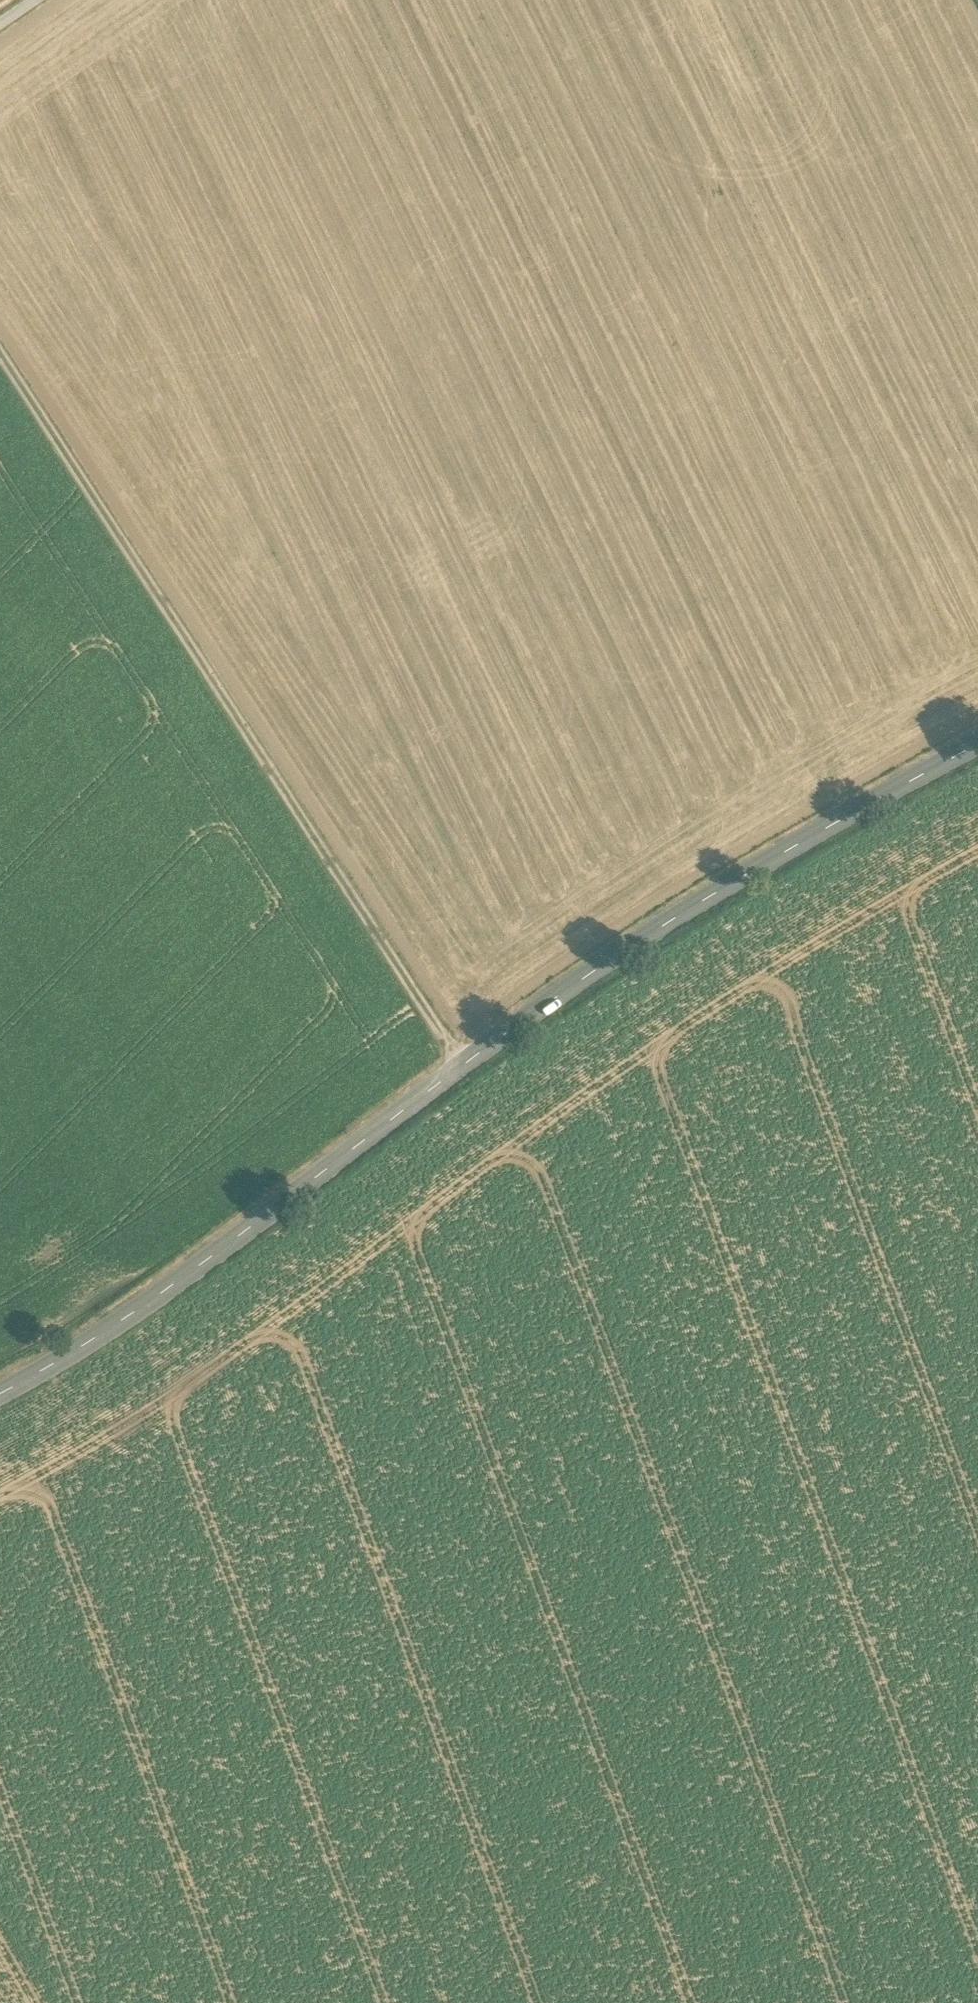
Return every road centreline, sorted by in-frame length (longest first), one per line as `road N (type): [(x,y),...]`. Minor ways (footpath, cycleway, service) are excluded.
road 1 (tertiary): [(0,1396),(188,1274),(665,926),(977,748)]
road 2 (track): [(0,354),(461,1070)]

